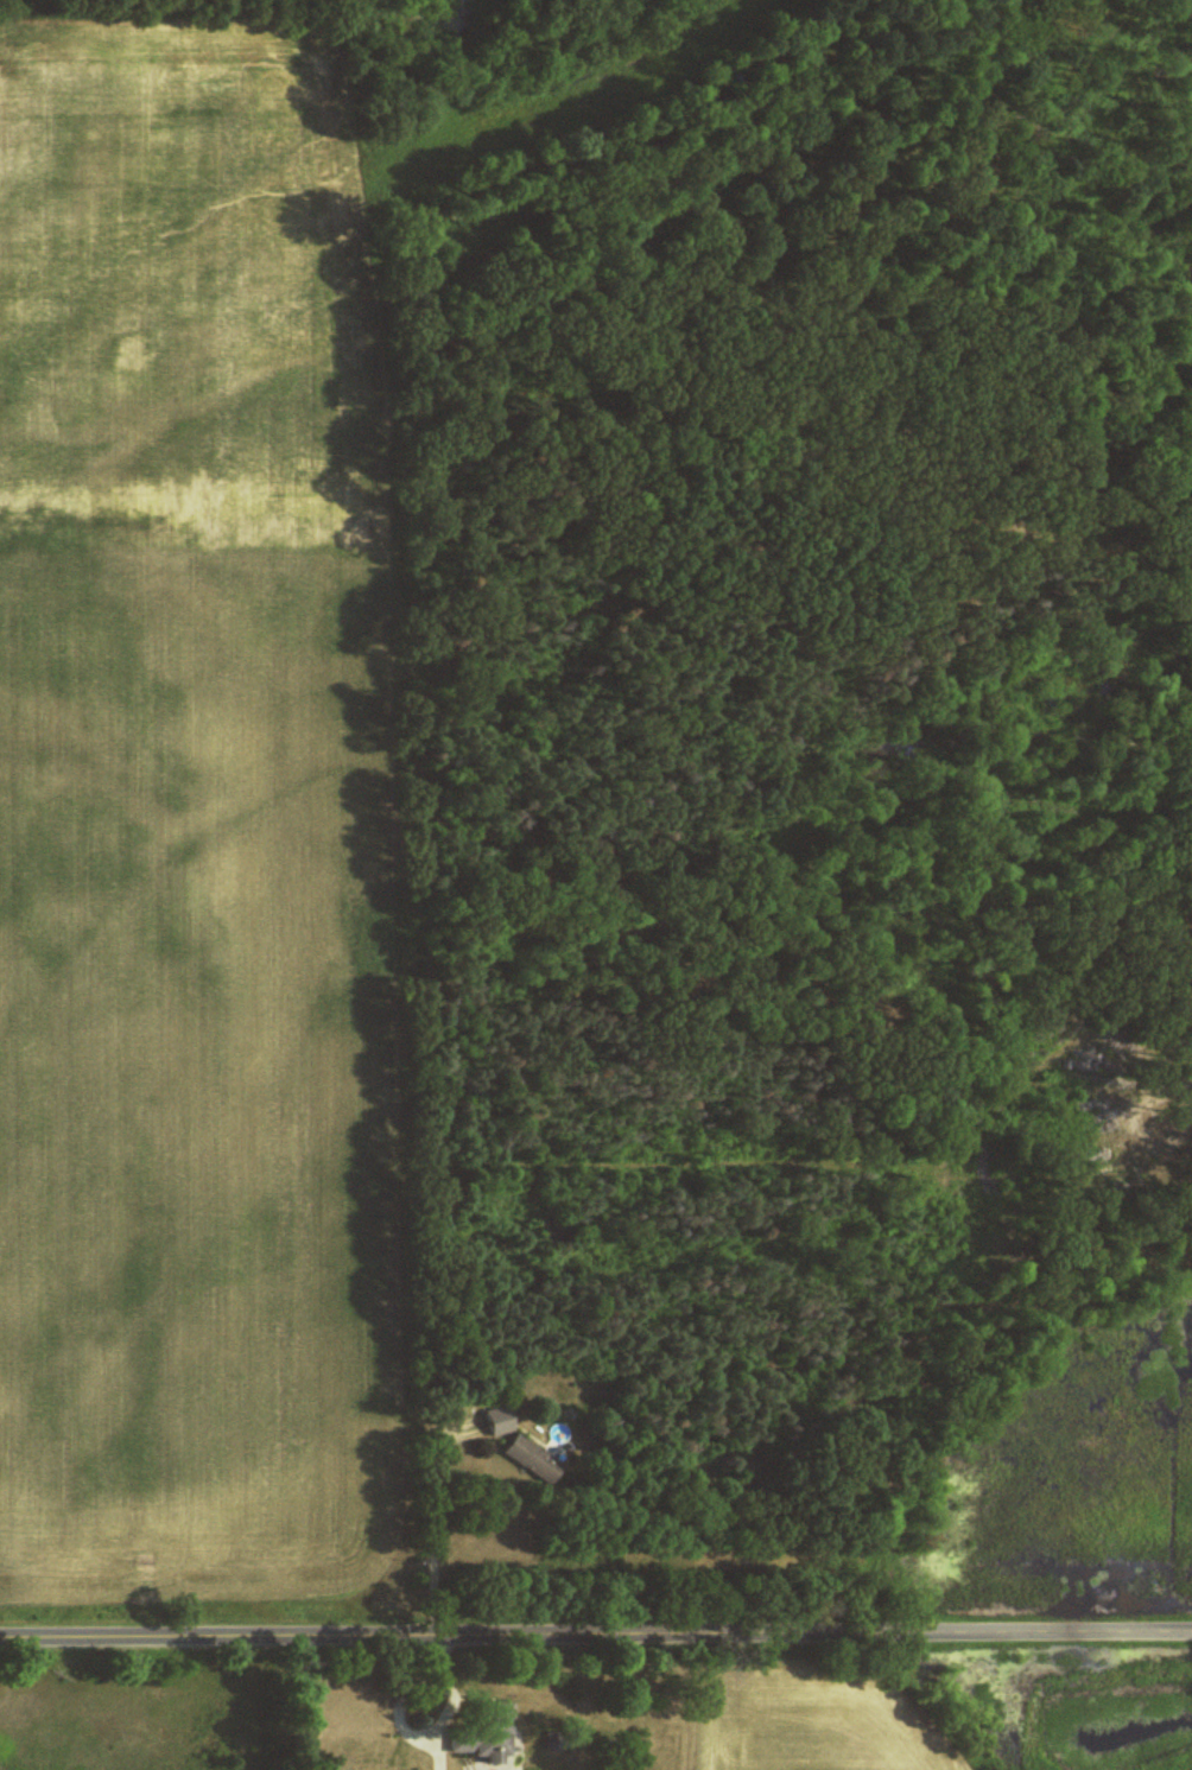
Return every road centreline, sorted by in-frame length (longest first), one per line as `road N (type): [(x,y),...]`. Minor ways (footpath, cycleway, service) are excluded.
road 1 (tertiary): [(1191,1631),(0,1633)]

